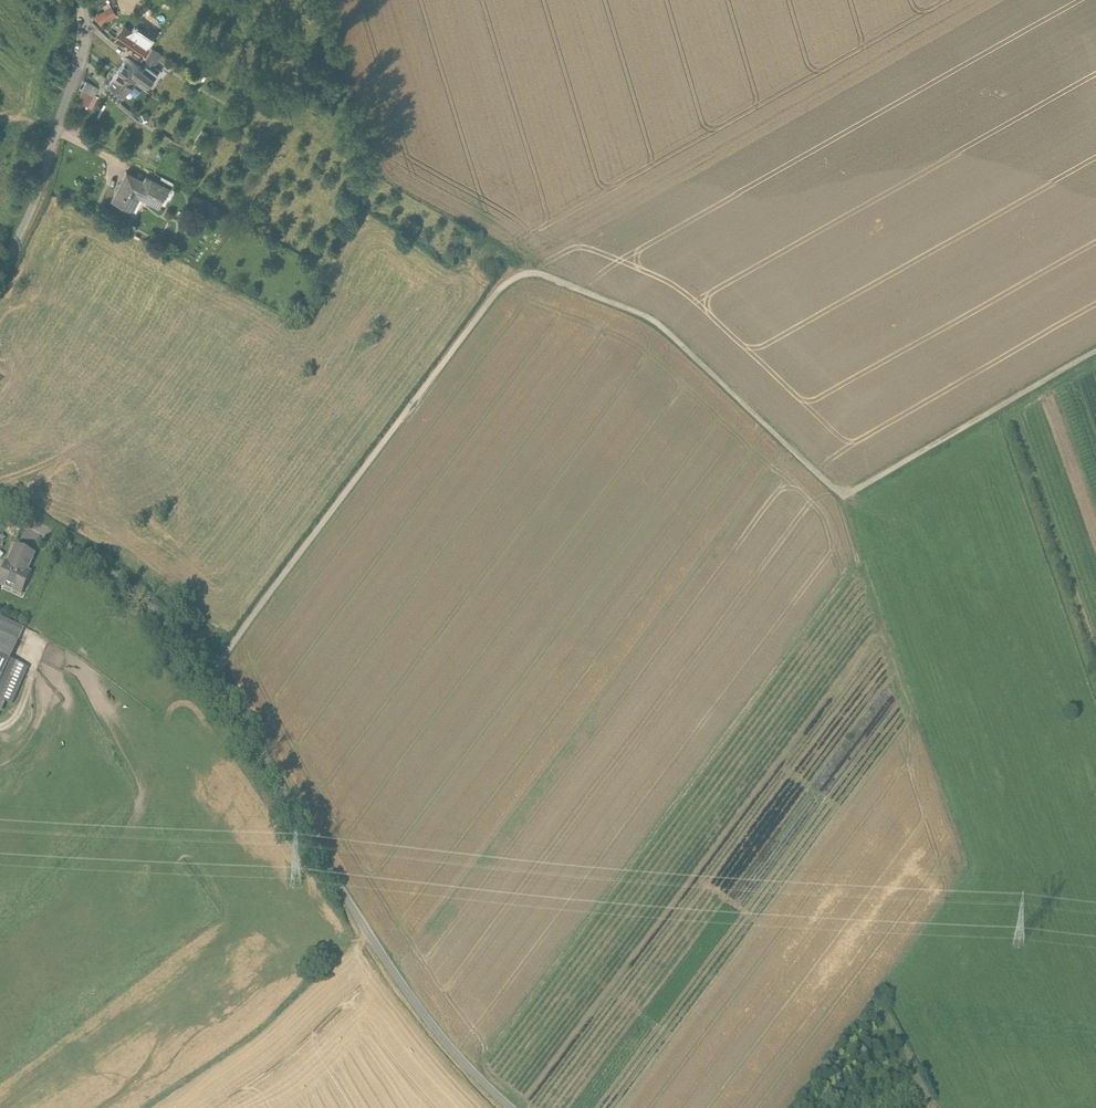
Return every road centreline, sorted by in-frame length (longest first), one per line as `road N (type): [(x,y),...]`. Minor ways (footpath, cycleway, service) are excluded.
road 1 (track): [(209,673),(490,299),(517,278),(545,275),(660,325),(837,491),(857,489),(1095,351)]
road 2 (unclassified): [(511,1107),(459,1058),(391,968),(220,688),(167,623),(116,576),(0,501)]
road 3 (residential): [(0,272),(28,216),(80,63),(81,0)]

